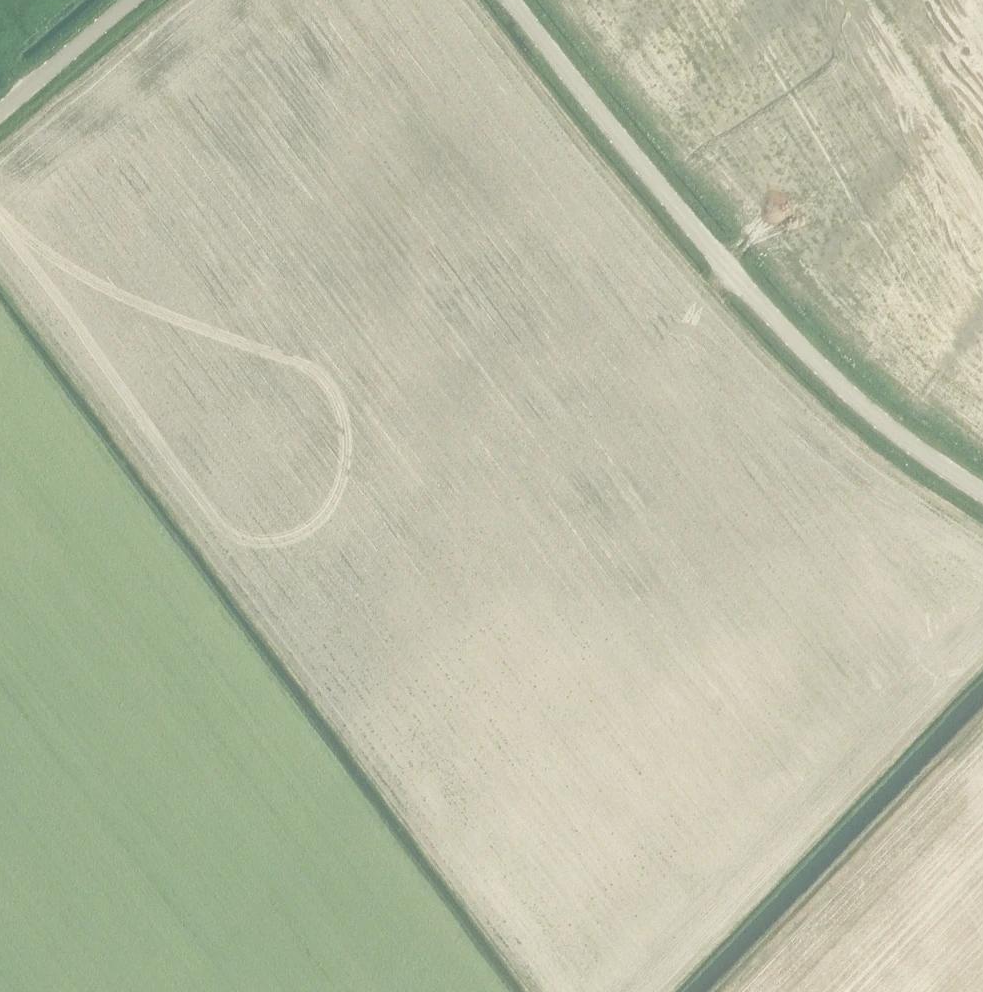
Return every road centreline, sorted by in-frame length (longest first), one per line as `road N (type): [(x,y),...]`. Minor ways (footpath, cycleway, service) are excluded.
road 1 (unclassified): [(982,491),(849,392),(764,307),(510,0)]
road 2 (unclassified): [(0,110),(129,0)]

